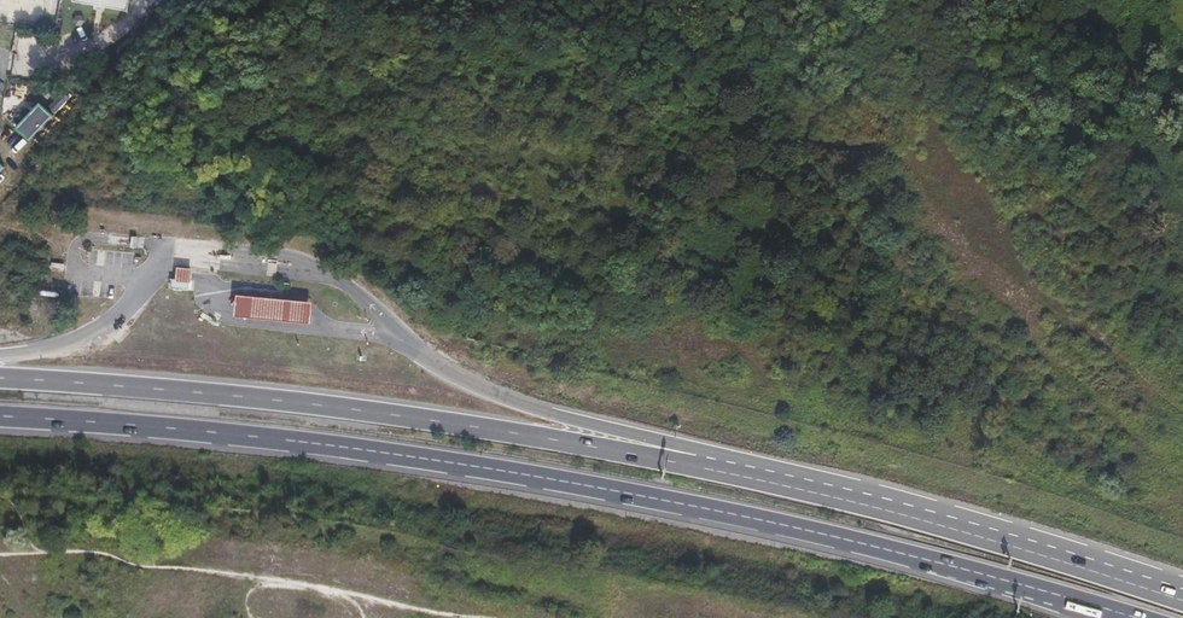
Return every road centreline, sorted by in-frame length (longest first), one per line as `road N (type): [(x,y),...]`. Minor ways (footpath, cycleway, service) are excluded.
road 1 (trunk): [(1182,595),(944,522),(644,455),(283,402),(0,378)]
road 2 (trunk): [(0,417),(287,443),(577,486),(890,551),(1139,617)]

